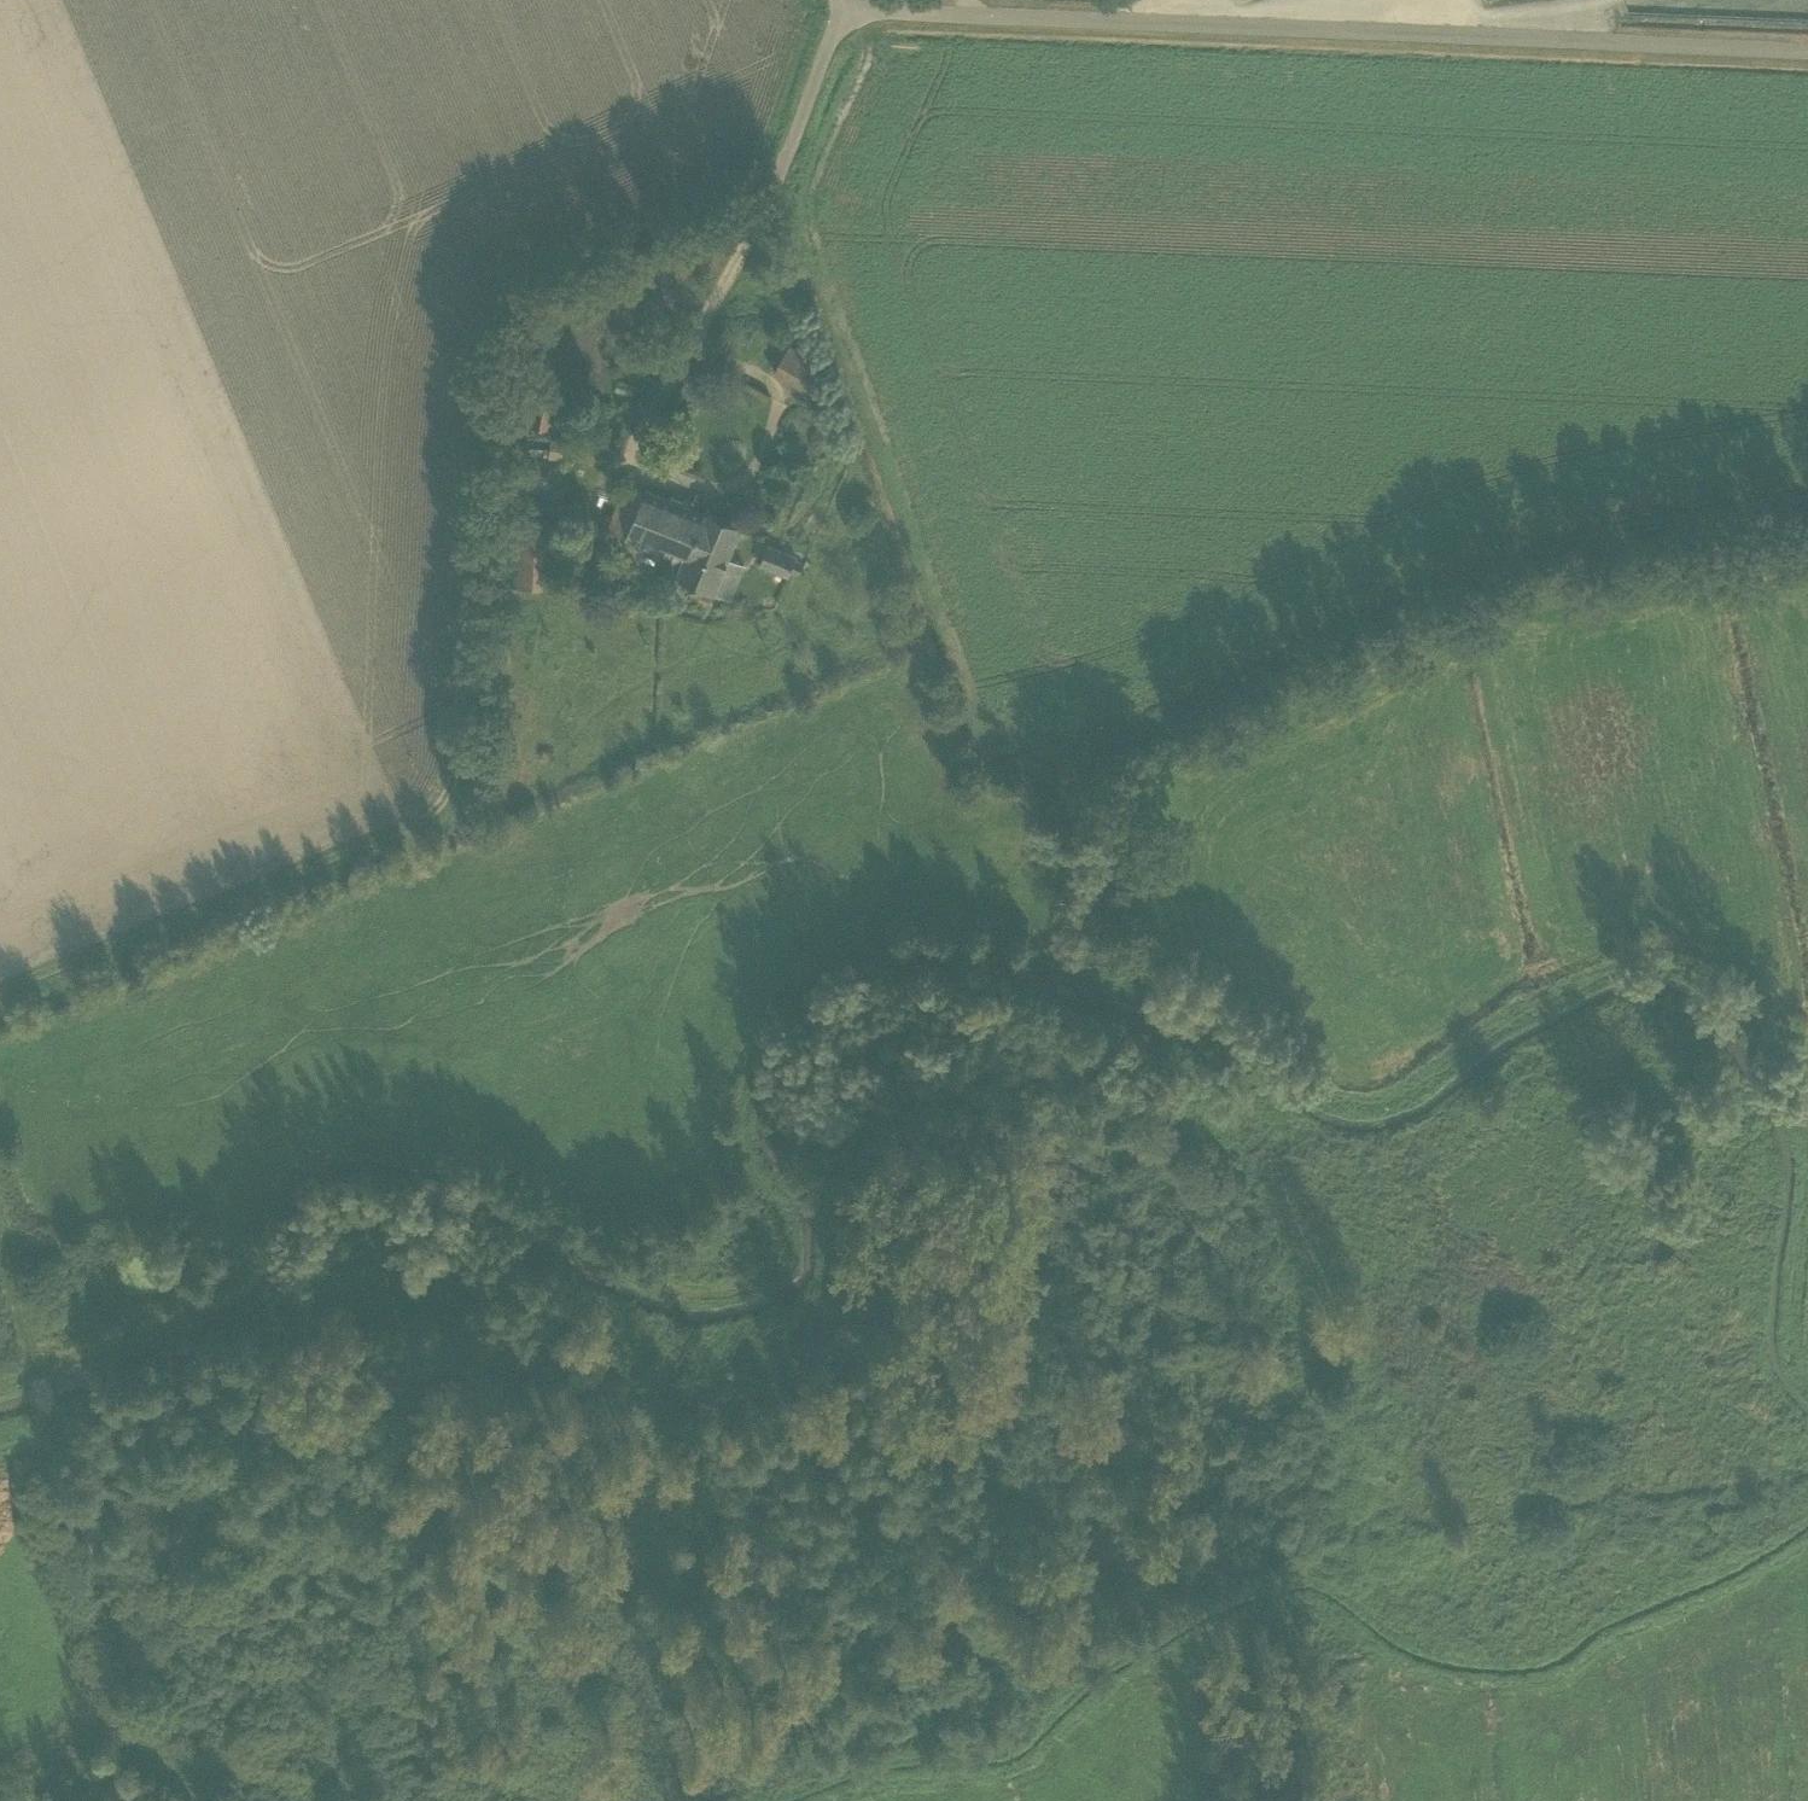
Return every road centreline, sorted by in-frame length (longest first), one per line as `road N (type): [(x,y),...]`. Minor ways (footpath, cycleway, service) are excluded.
road 1 (track): [(0,995),(339,863),(441,813),(458,780),(484,340),(501,296),(539,263),(775,182)]
road 2 (unclassified): [(845,5),(1807,53)]
road 3 (unclassified): [(775,182),(845,5)]

